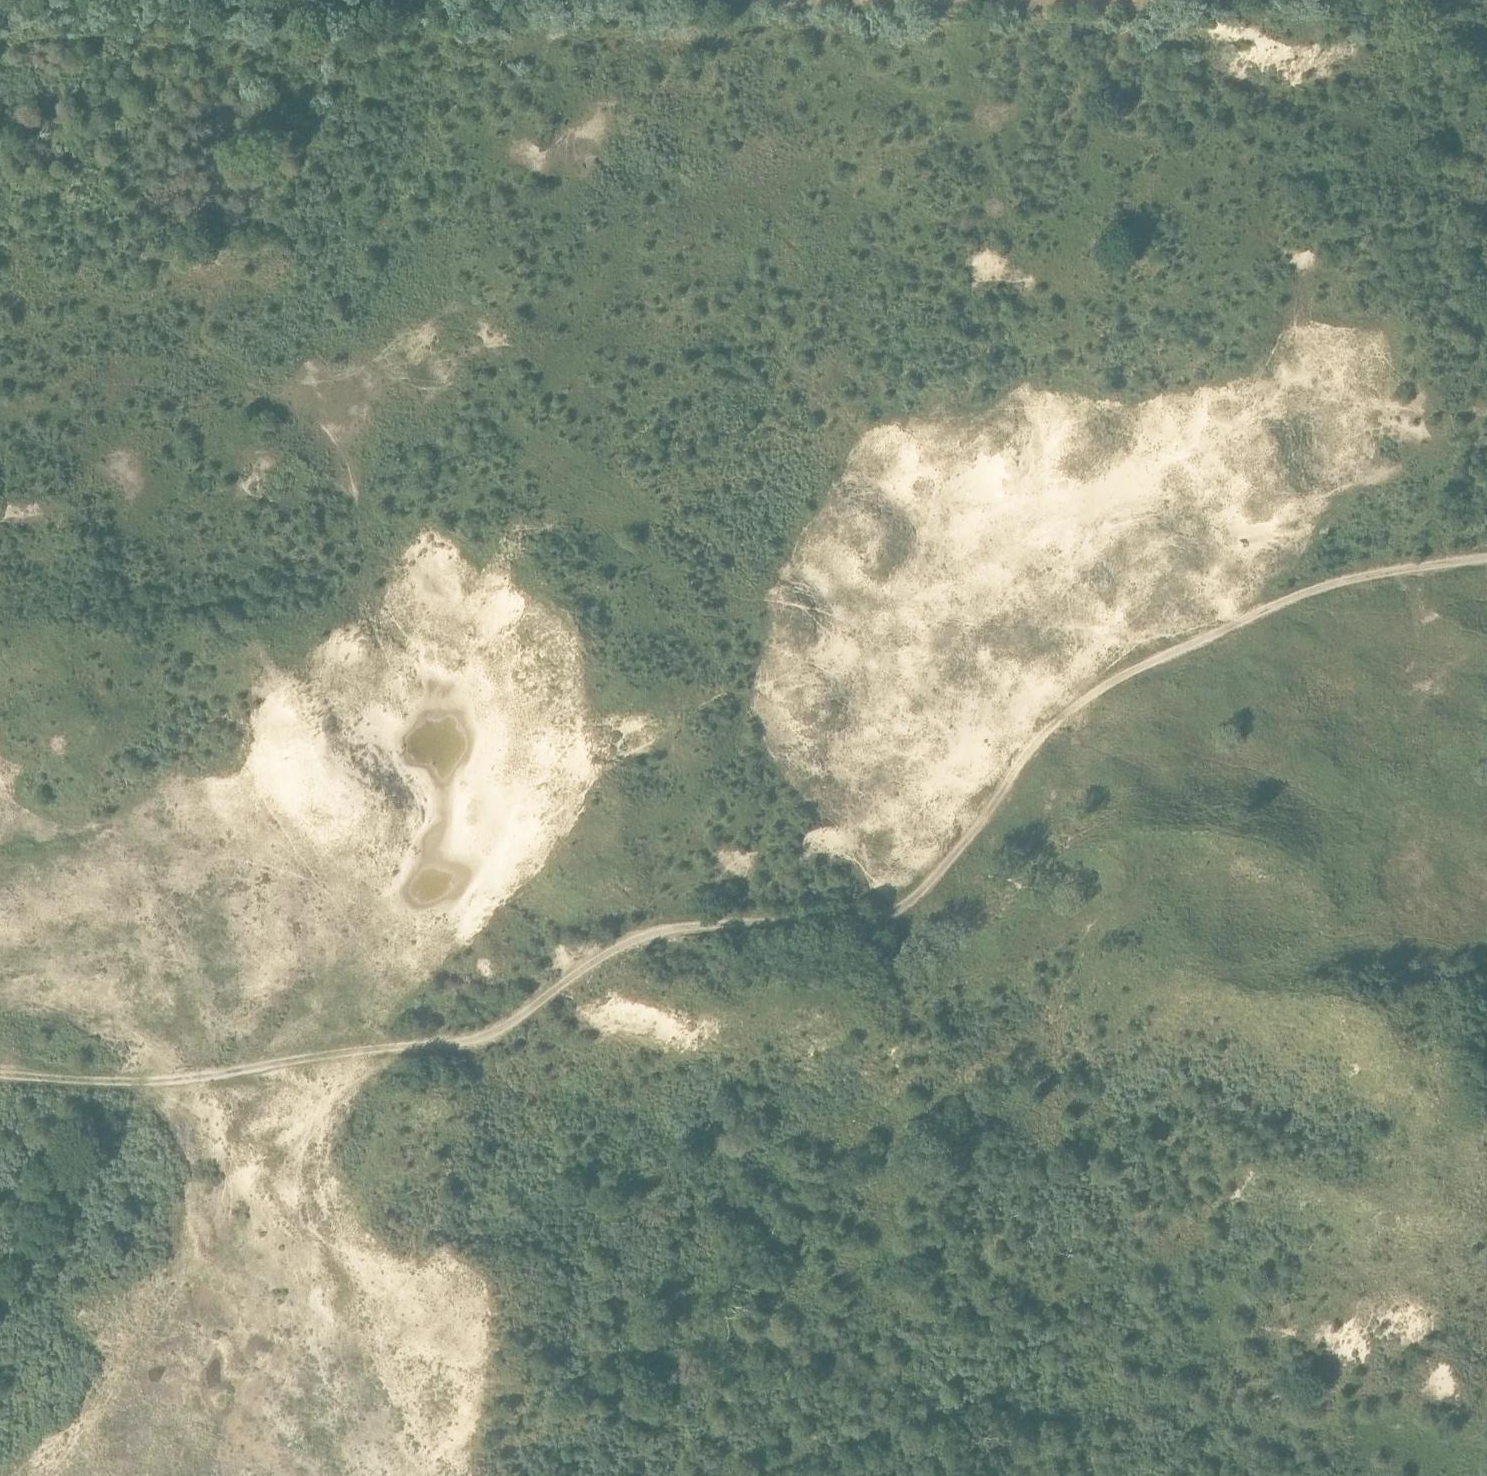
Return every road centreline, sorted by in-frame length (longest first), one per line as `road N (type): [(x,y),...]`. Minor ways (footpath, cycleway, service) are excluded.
road 1 (track): [(1486,571),(1378,577),(1217,636),(1068,715),(908,908),(659,931),(600,960),(492,1040),(430,1055),(189,1081),(0,1077)]

